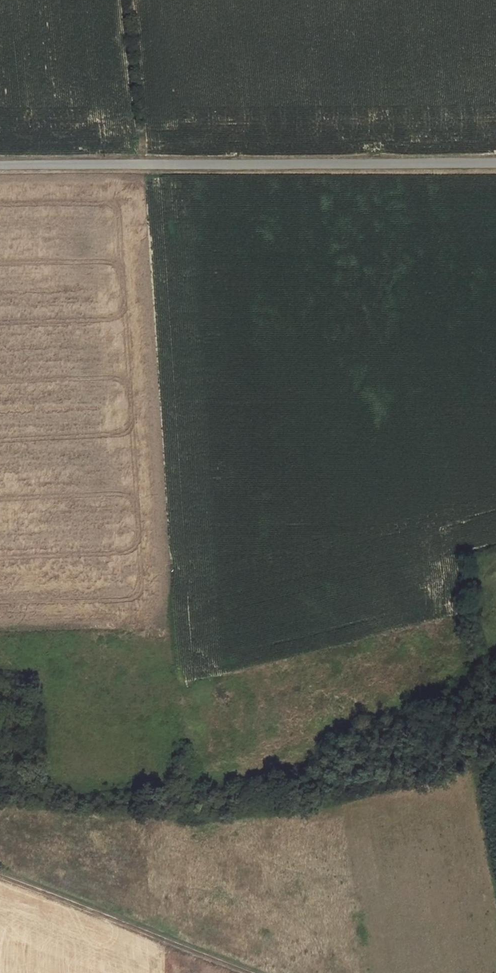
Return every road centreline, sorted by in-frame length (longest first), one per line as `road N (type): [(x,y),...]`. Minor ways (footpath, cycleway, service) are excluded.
road 1 (unclassified): [(495,161),(0,164)]
road 2 (track): [(0,877),(250,972)]

